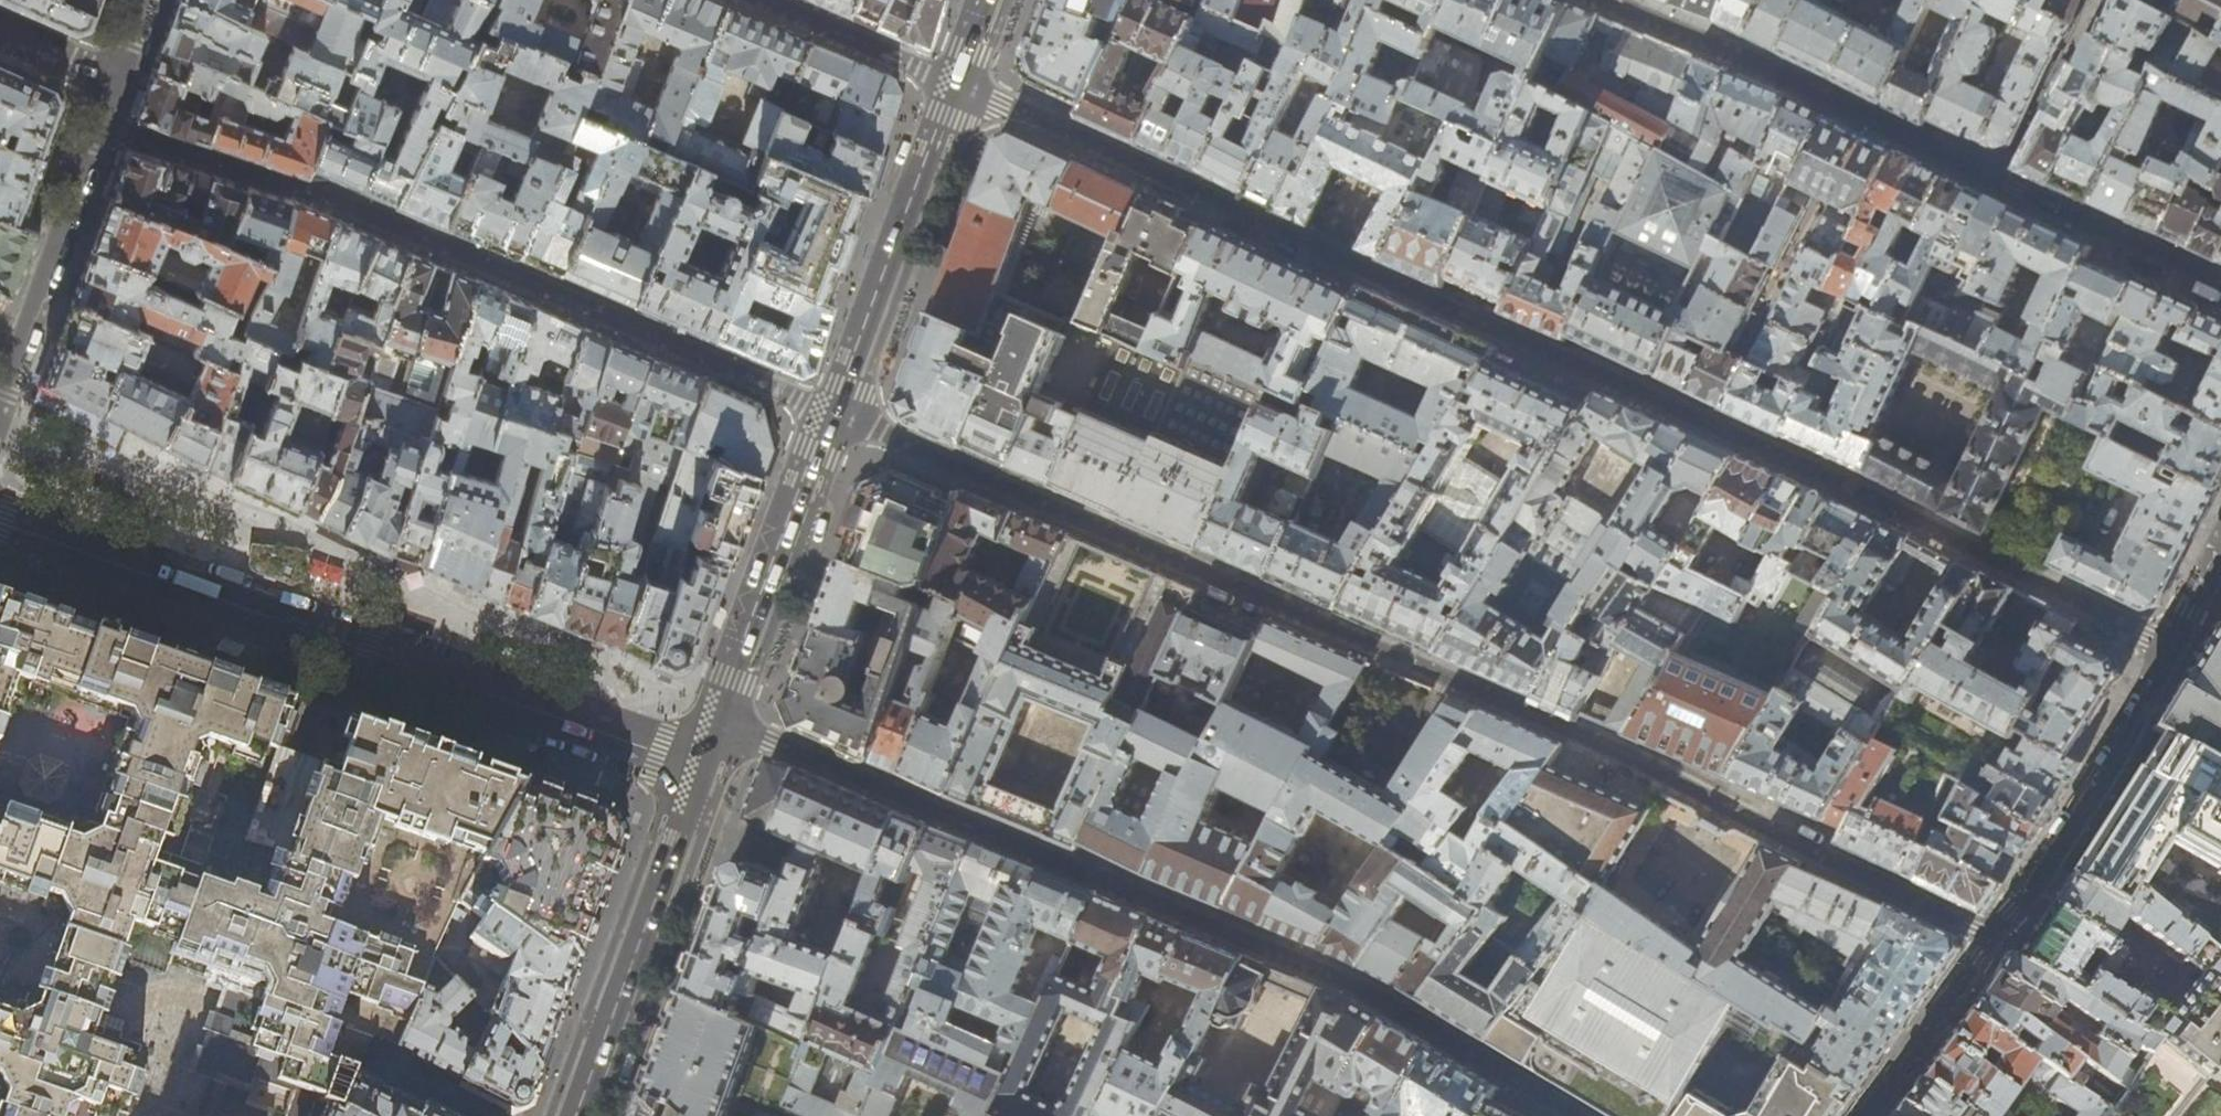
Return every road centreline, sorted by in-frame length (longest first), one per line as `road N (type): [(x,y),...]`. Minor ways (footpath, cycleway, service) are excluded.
road 1 (residential): [(2172,646),(1705,422),(957,82)]
road 2 (residential): [(832,414),(1571,730),(1994,936)]
road 3 (residential): [(832,414),(363,212),(102,124),(0,411)]
road 4 (residential): [(1578,1115),(1360,986),(719,722)]
road 5 (tertiary): [(0,521),(702,767)]
road 6 (residential): [(1604,0),(2220,284)]
road 7 (secondary): [(702,767),(577,1115)]
road 8 (secondary): [(957,82),(832,414)]
road 9 (residential): [(1994,936),(2082,806),(2172,646)]
road 10 (secondary): [(832,414),(719,722)]
road 11 (residential): [(1867,1115),(1994,936)]

